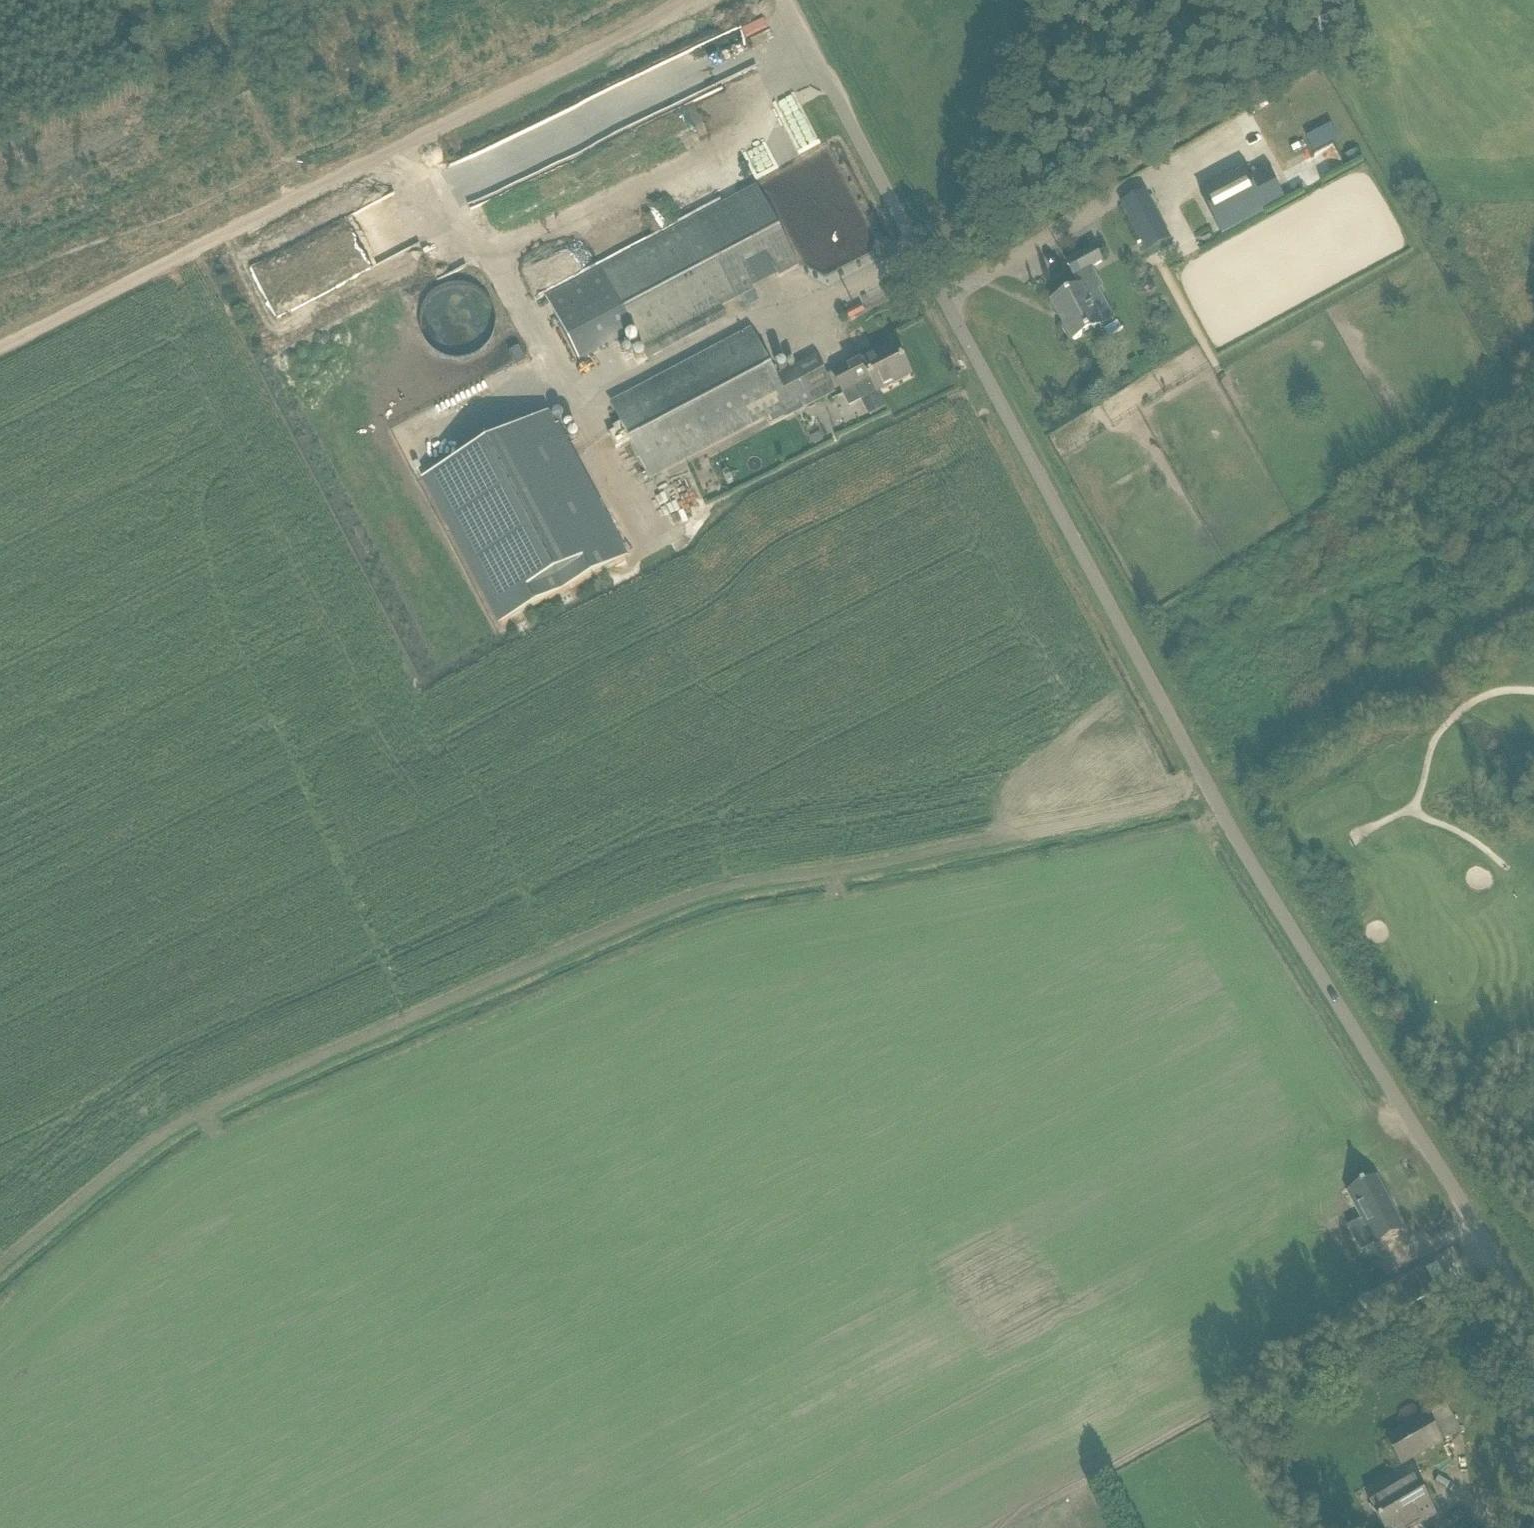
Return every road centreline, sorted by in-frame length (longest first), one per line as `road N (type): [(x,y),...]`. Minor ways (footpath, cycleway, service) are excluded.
road 1 (unclassified): [(1533,1322),(1305,958),(1187,751),(783,0)]
road 2 (track): [(0,348),(700,0)]

